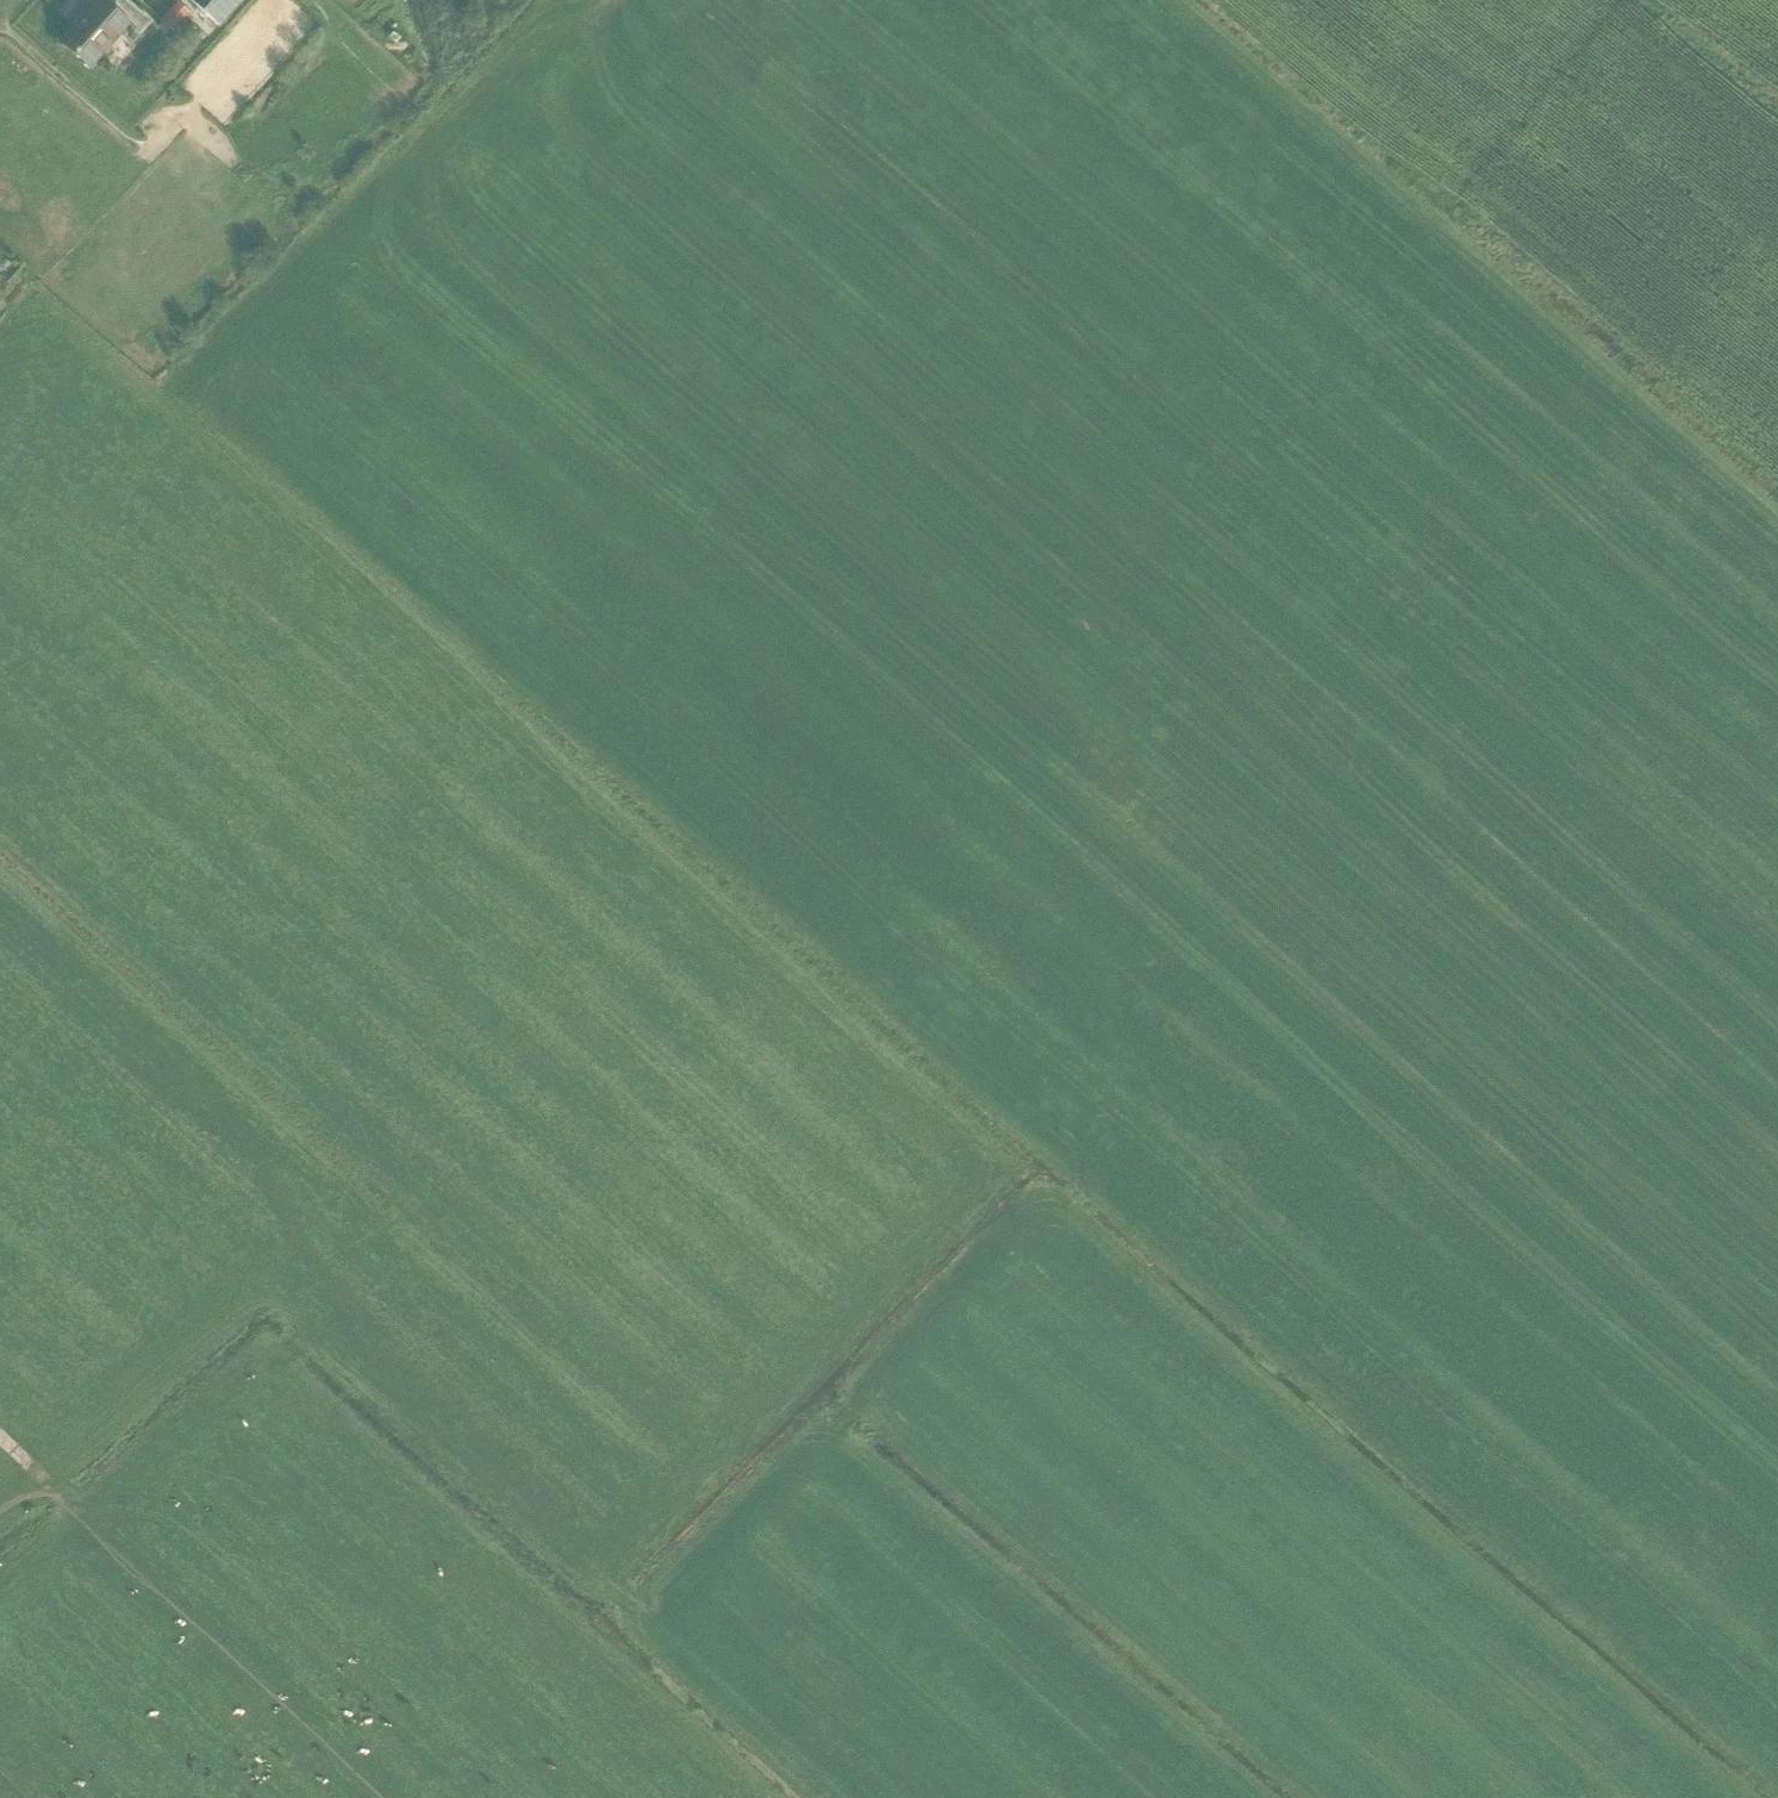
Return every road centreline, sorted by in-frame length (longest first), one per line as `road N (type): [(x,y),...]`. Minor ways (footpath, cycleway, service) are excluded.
road 1 (track): [(0,1440),(65,1501),(94,1514),(277,1359),(317,1342),(342,1345),(643,1609),(683,1595),(855,1404)]

